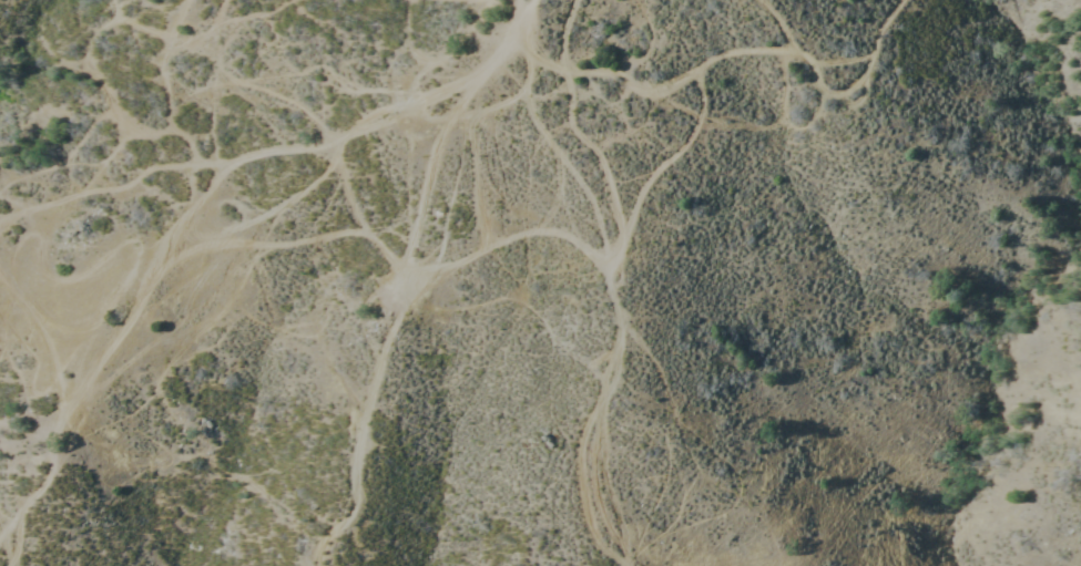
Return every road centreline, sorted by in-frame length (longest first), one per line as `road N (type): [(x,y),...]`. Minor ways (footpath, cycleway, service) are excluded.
road 1 (track): [(875,0),(828,70),(646,42),(487,44),(227,151)]
road 2 (track): [(487,44),(590,117),(603,370),(600,565)]
road 3 (track): [(169,227),(361,228),(385,327),(325,565)]
road 4 (track): [(227,151),(40,395),(0,499)]

